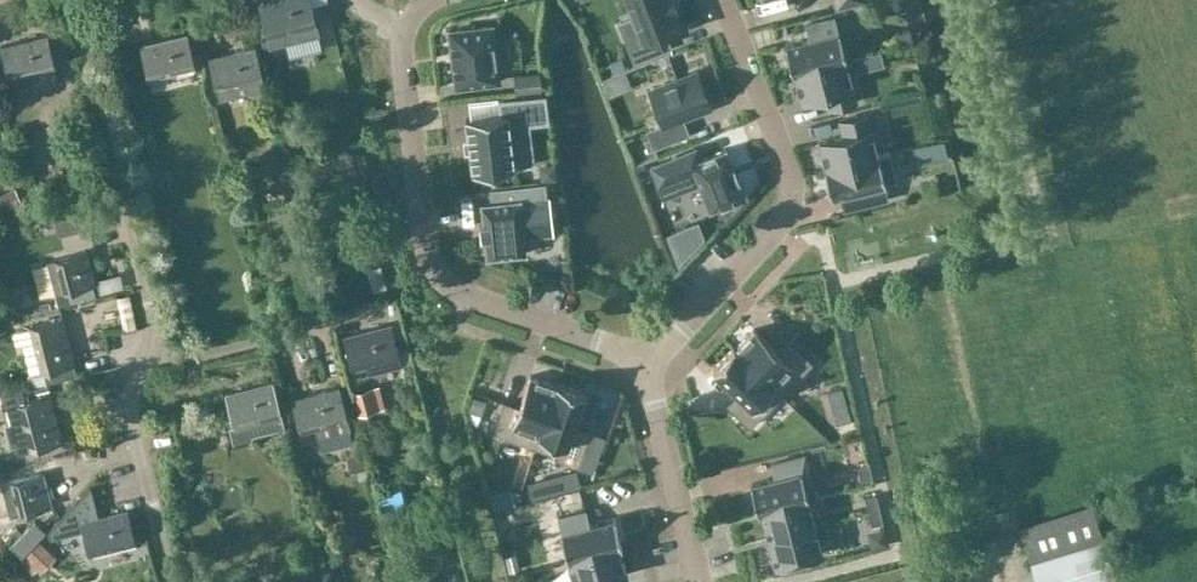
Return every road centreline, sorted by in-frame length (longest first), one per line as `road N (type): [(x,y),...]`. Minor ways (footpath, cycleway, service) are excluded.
road 1 (residential): [(405,27),(426,253),(437,275),(454,290),(648,361)]
road 2 (residential): [(648,361),(789,207),(790,175),(723,0)]
road 3 (residential): [(147,361),(148,318),(81,28)]
road 4 (residential): [(173,581),(128,417),(147,361)]
road 5 (residential): [(698,581),(648,361)]
road 6 (residential): [(147,361),(270,339)]

